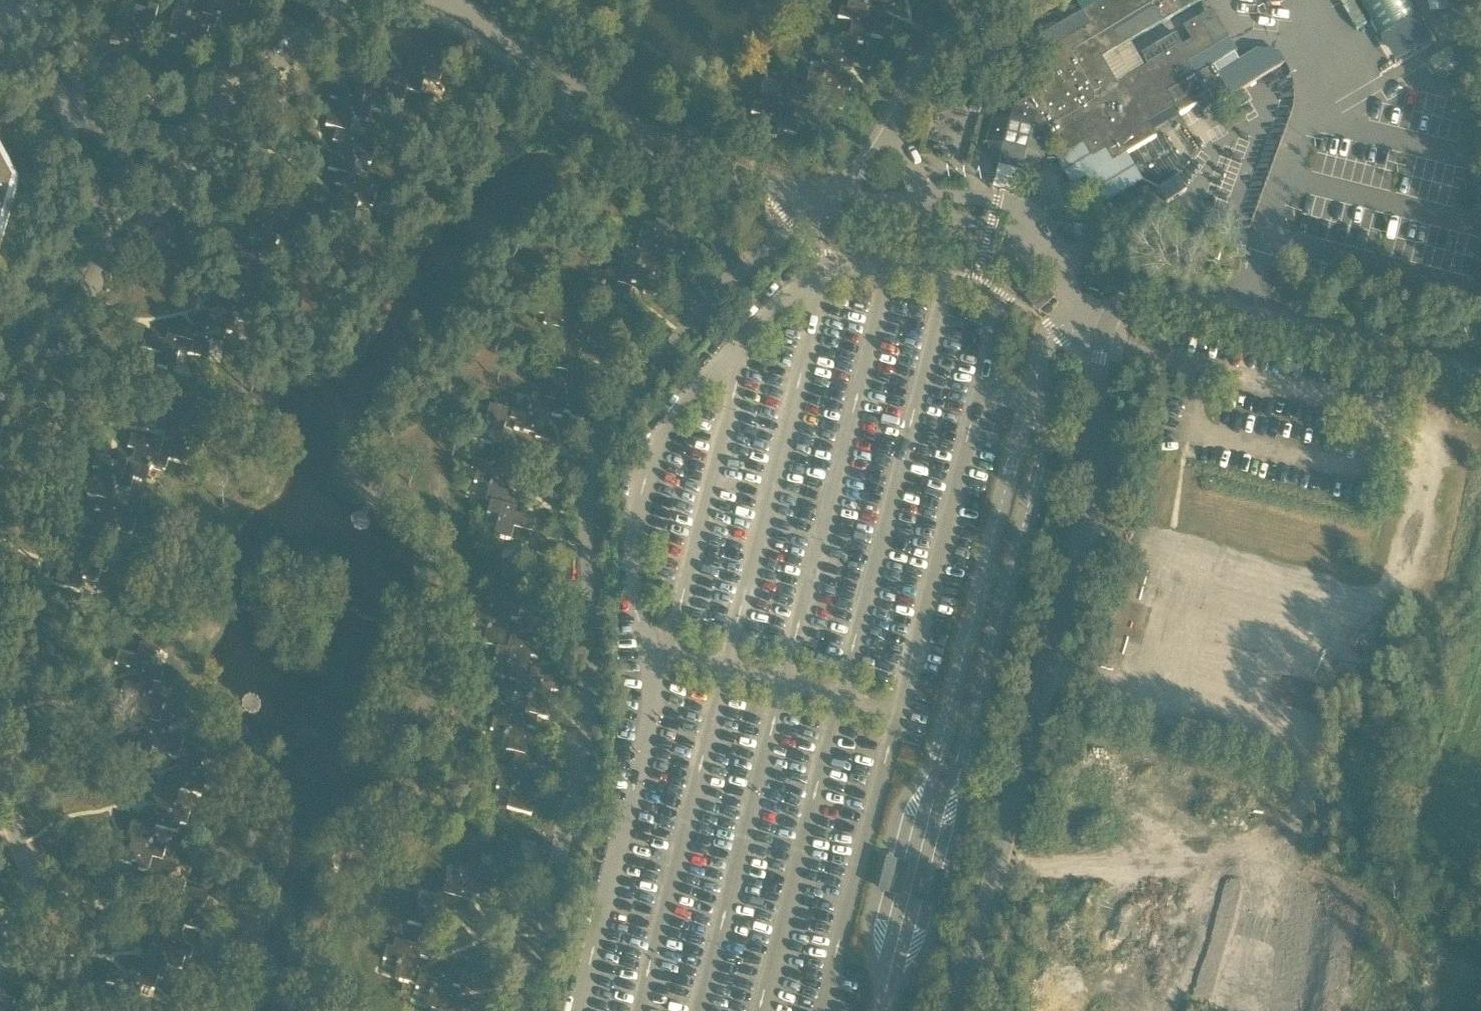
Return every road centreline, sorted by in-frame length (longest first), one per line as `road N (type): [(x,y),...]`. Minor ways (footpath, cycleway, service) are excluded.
road 1 (unclassified): [(1480,382),(1158,293),(1117,308),(1096,357),(1080,534),(956,1010)]

